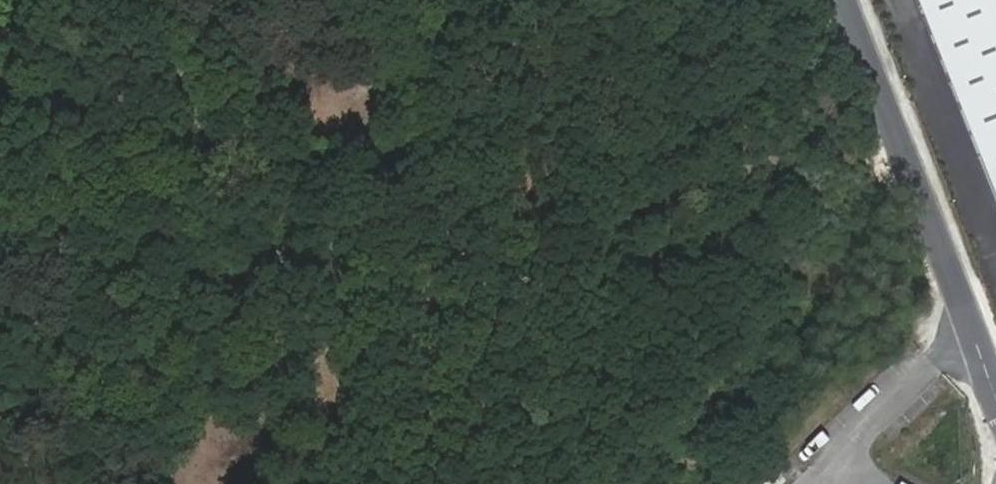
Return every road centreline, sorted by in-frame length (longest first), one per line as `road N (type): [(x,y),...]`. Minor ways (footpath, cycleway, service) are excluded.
road 1 (residential): [(995,409),(831,0)]

